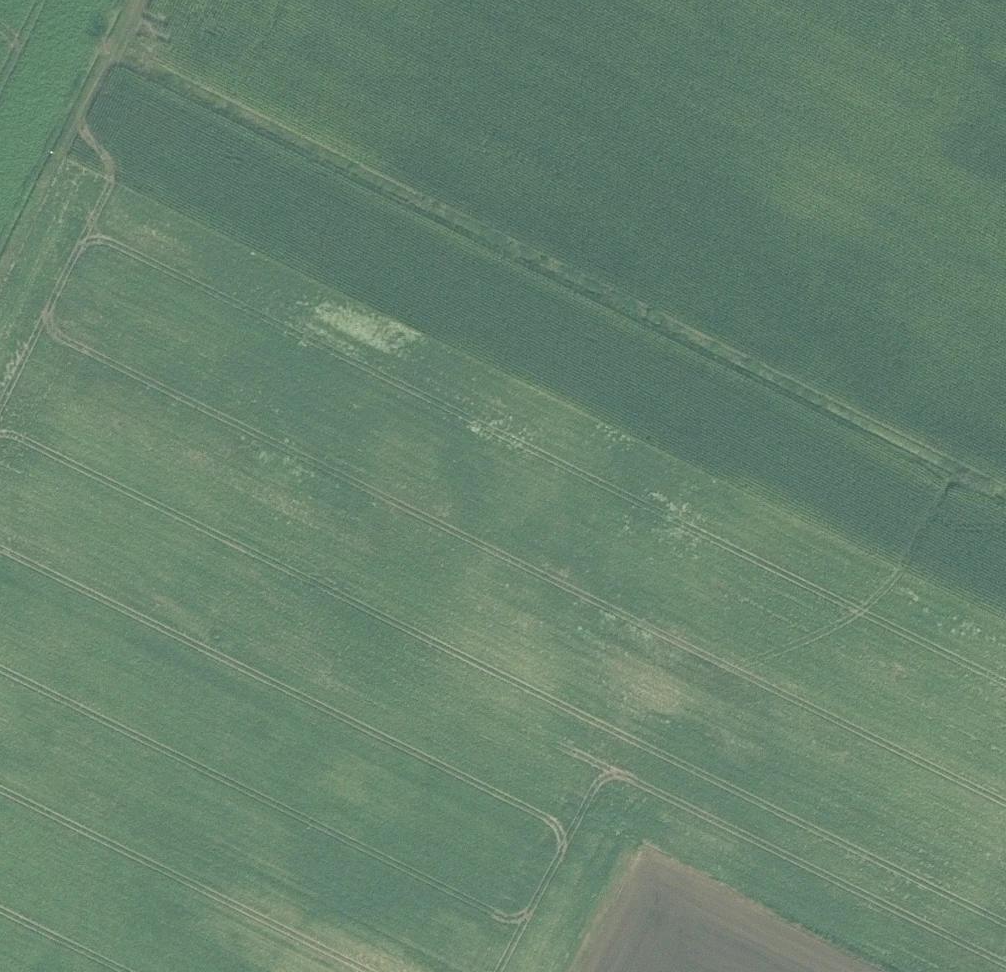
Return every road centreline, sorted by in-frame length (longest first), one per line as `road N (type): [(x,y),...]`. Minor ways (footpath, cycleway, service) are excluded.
road 1 (track): [(569,971),(630,852)]

